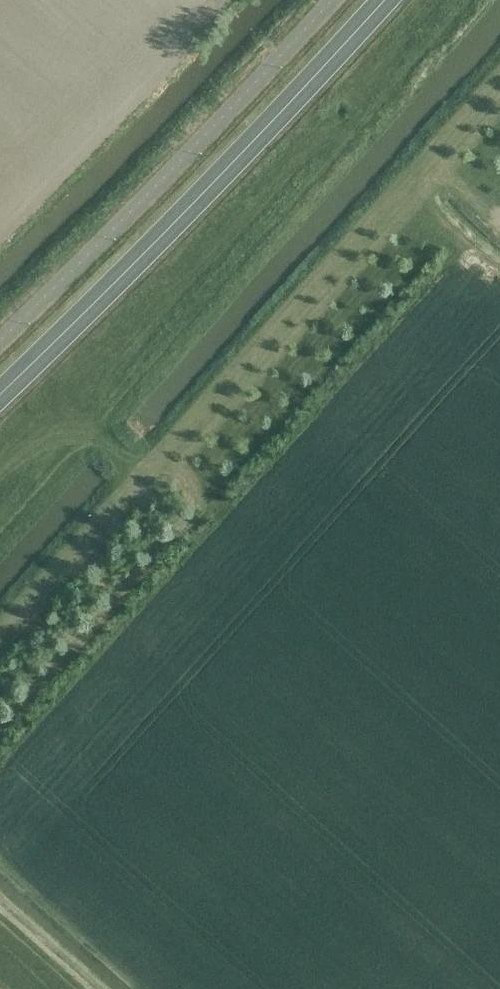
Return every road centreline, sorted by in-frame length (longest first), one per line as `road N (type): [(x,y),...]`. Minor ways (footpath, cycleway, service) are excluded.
road 1 (track): [(419,164),(156,454)]
road 2 (track): [(0,635),(139,473)]
road 3 (track): [(0,901),(99,988)]
road 4 (track): [(419,164),(499,68)]

